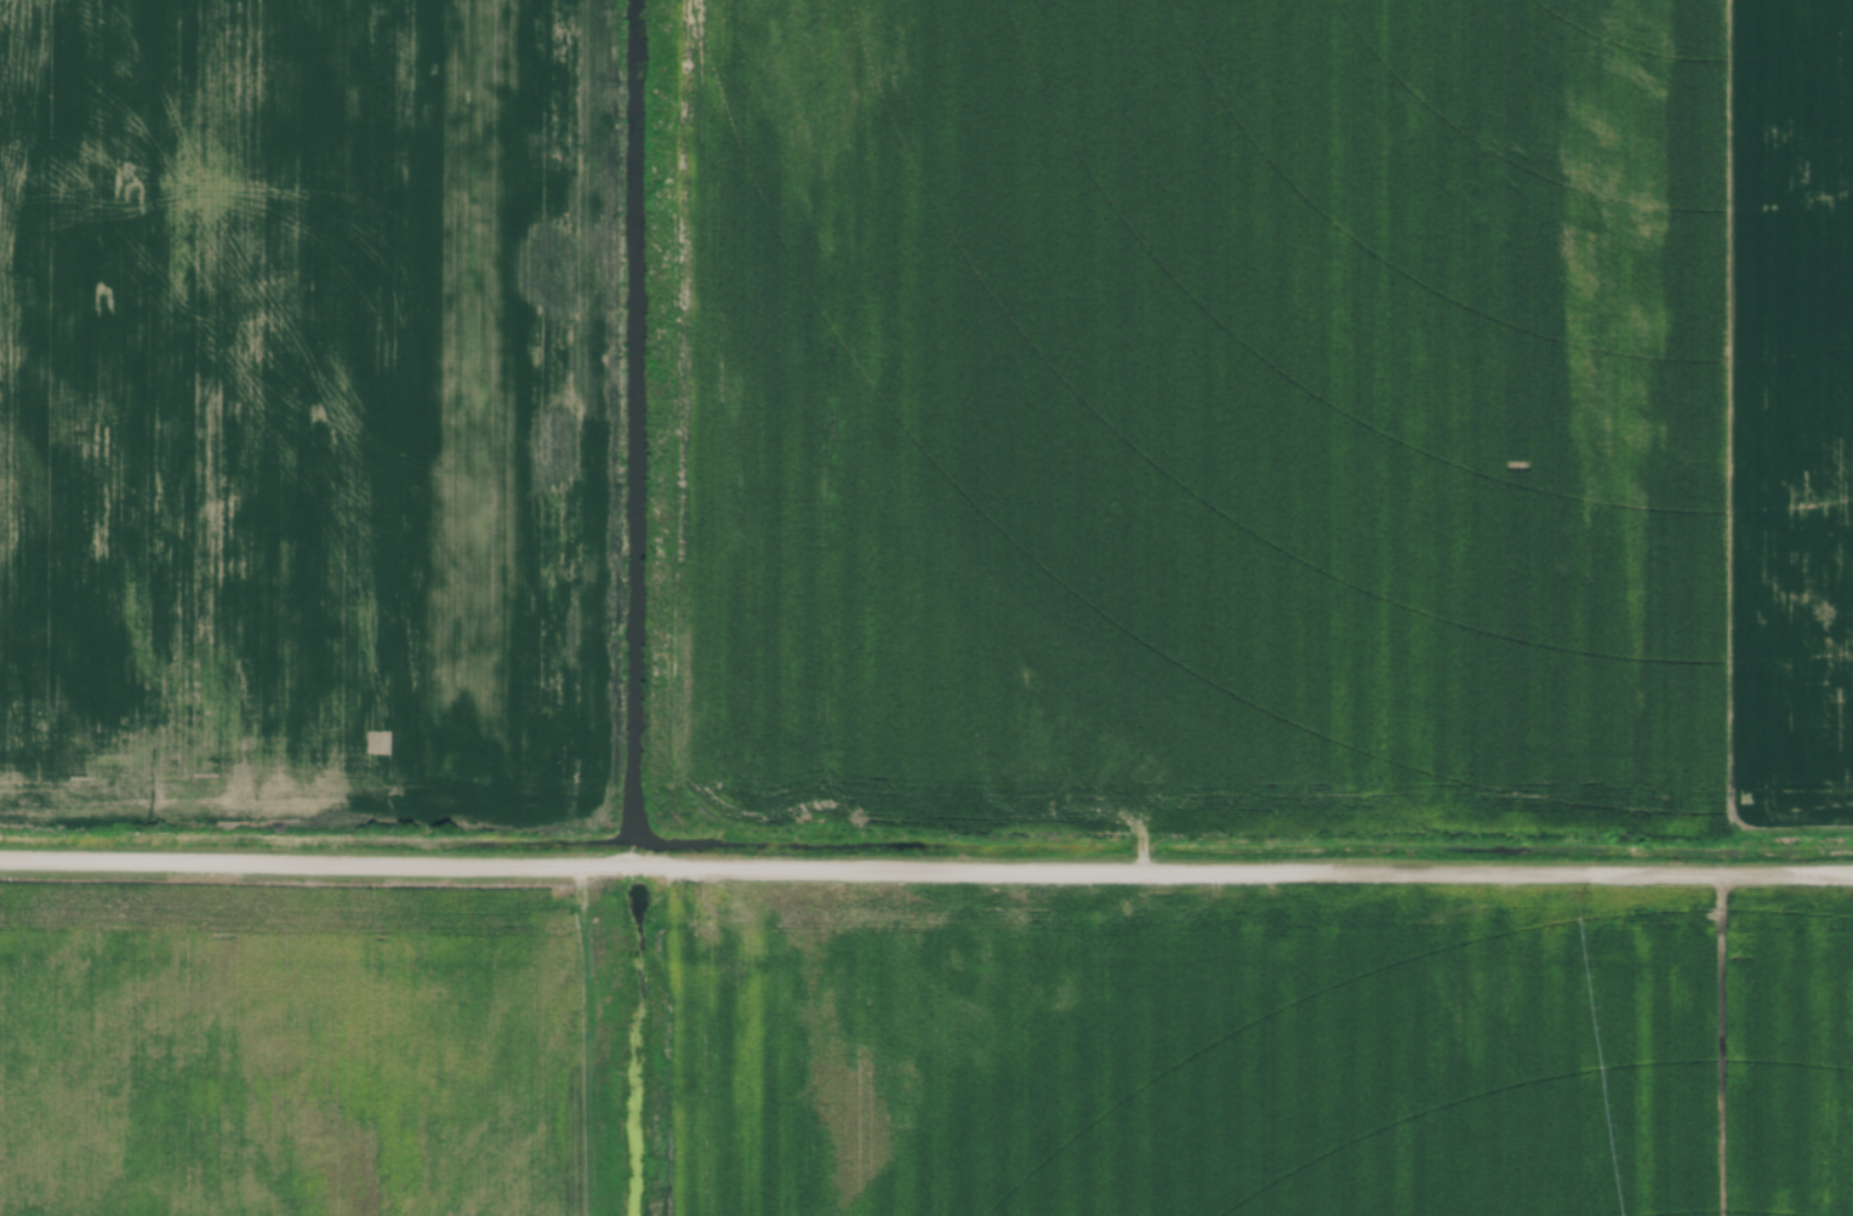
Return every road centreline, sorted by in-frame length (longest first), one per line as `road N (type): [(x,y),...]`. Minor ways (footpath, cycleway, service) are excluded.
road 1 (residential): [(0,864),(1852,880)]

